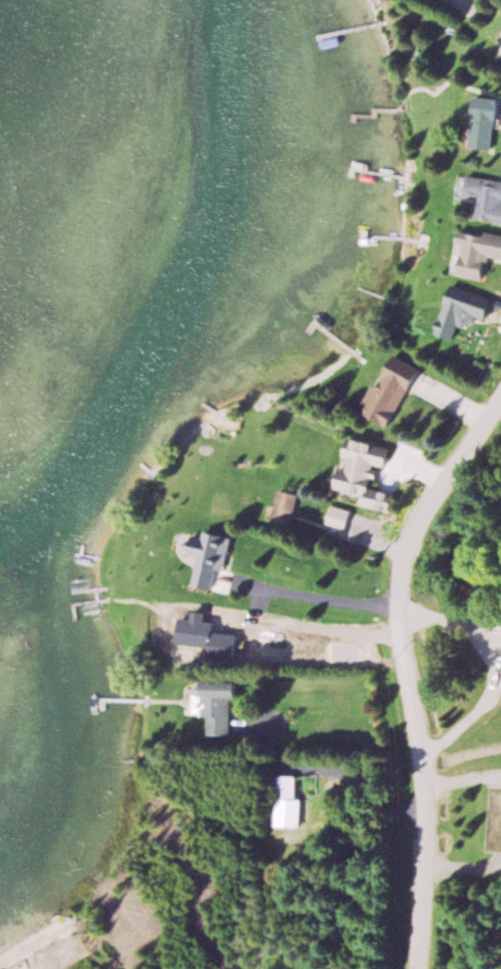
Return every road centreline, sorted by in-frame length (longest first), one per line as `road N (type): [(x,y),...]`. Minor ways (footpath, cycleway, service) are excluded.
road 1 (residential): [(421,968),(433,870),(432,762),(400,627),(401,595),(408,560),(500,406)]

